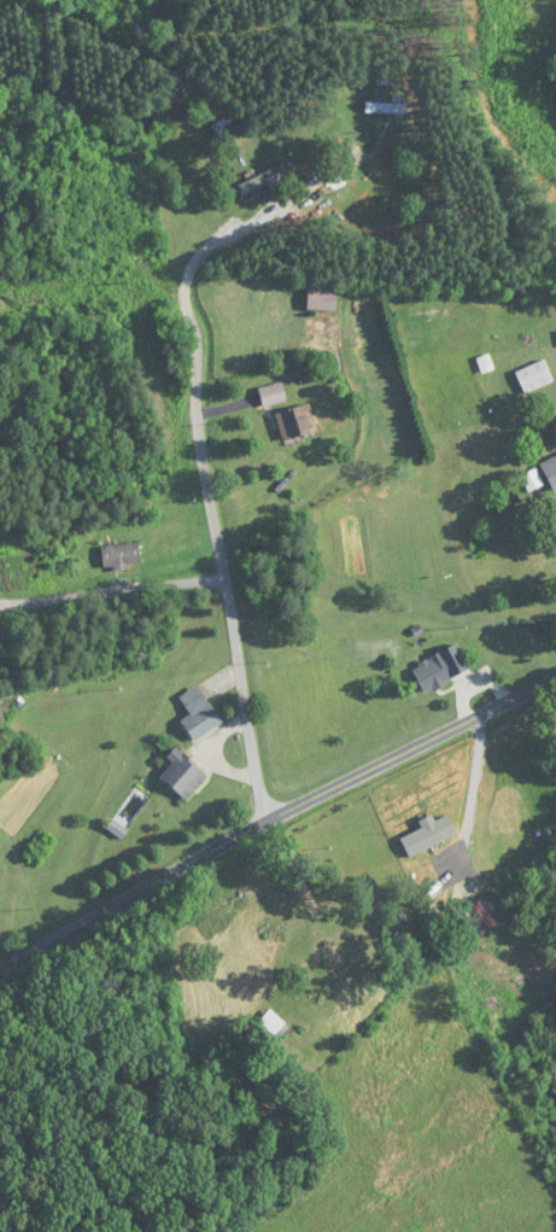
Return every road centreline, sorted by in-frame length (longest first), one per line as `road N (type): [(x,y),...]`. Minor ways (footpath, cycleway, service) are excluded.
road 1 (tertiary): [(555,677),(268,819),(0,970)]
road 2 (residential): [(268,819),(203,444),(192,326)]
road 3 (residential): [(192,326),(199,261),(263,218),(344,181)]
road 4 (residential): [(228,573),(0,604)]

